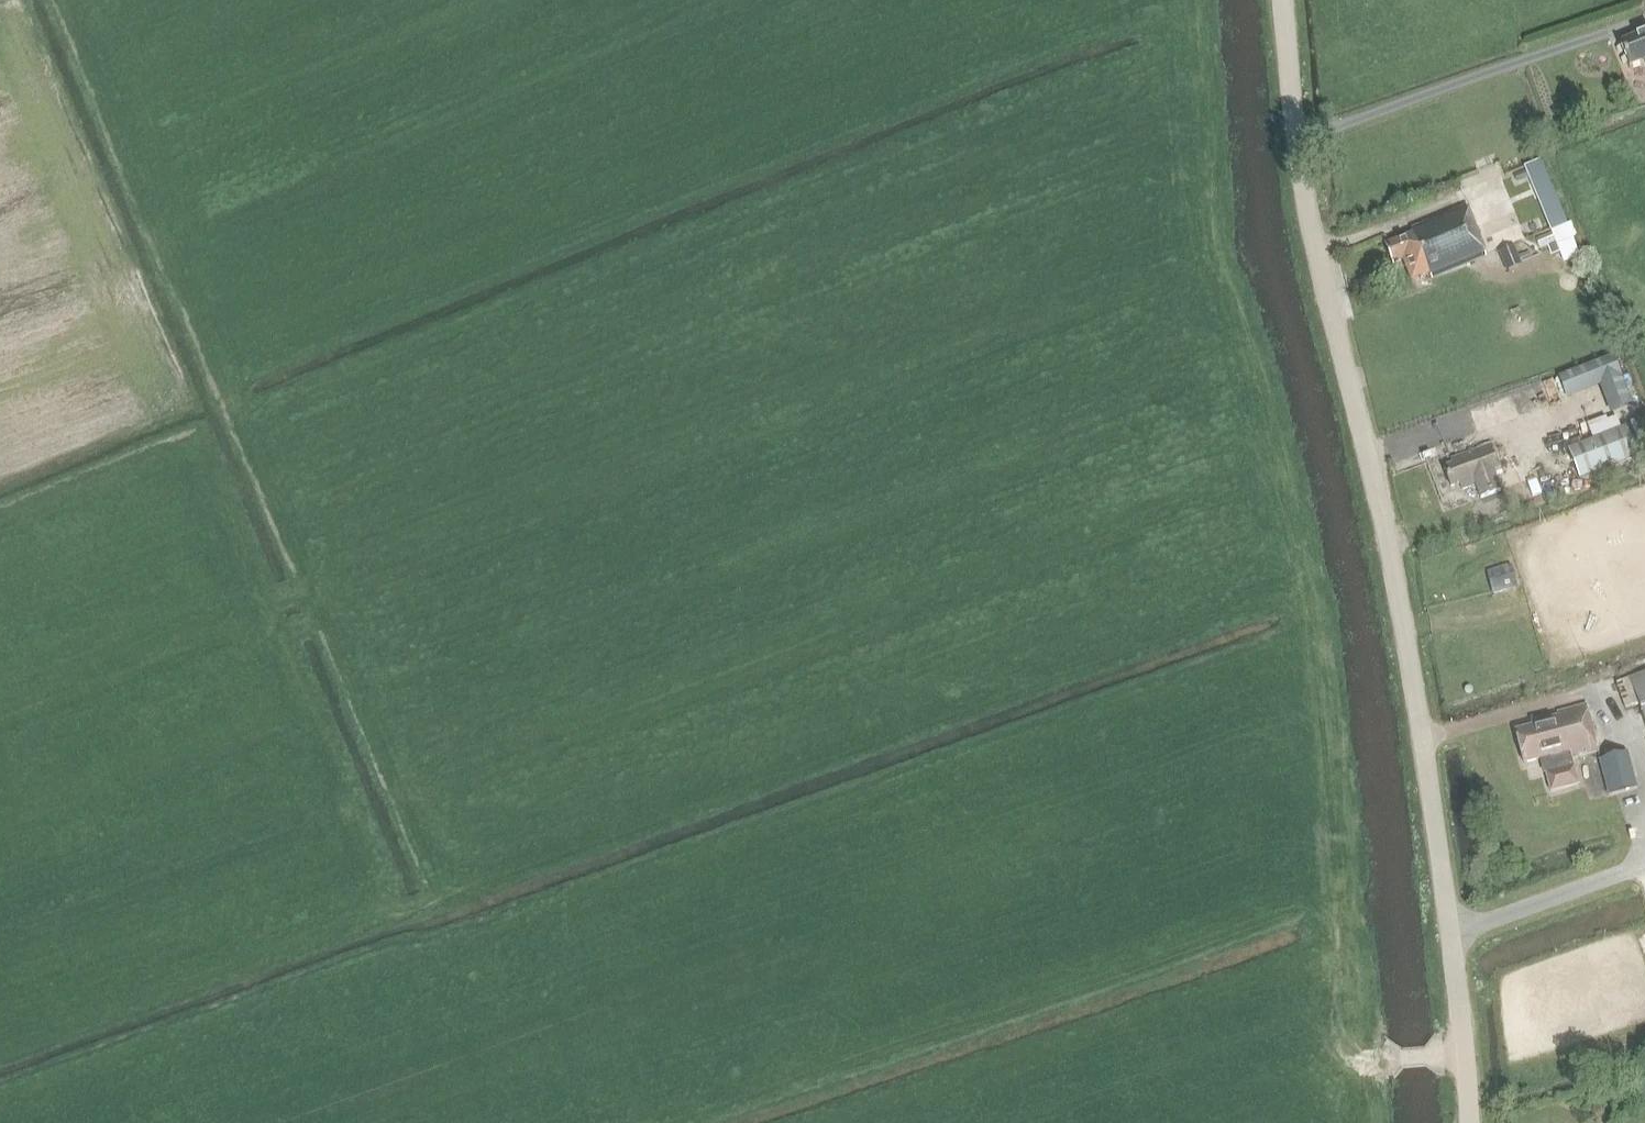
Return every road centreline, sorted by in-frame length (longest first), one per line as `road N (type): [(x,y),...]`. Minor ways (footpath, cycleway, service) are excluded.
road 1 (tertiary): [(1470,1122),(1469,1054),(1385,519),(1302,194),(1282,0)]

